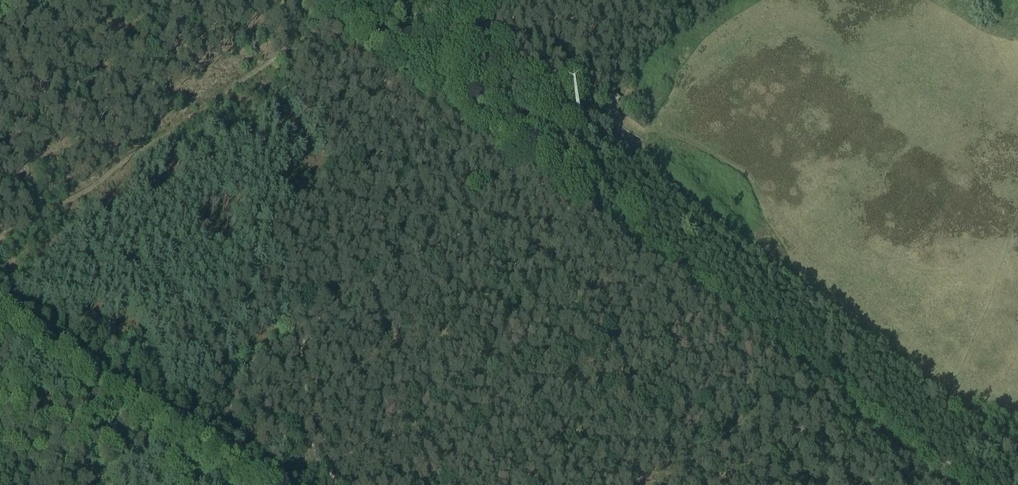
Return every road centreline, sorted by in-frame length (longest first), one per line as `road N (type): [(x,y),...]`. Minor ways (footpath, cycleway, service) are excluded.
road 1 (track): [(285,484),(0,304)]
road 2 (track): [(442,59),(537,51),(555,58),(593,111)]

